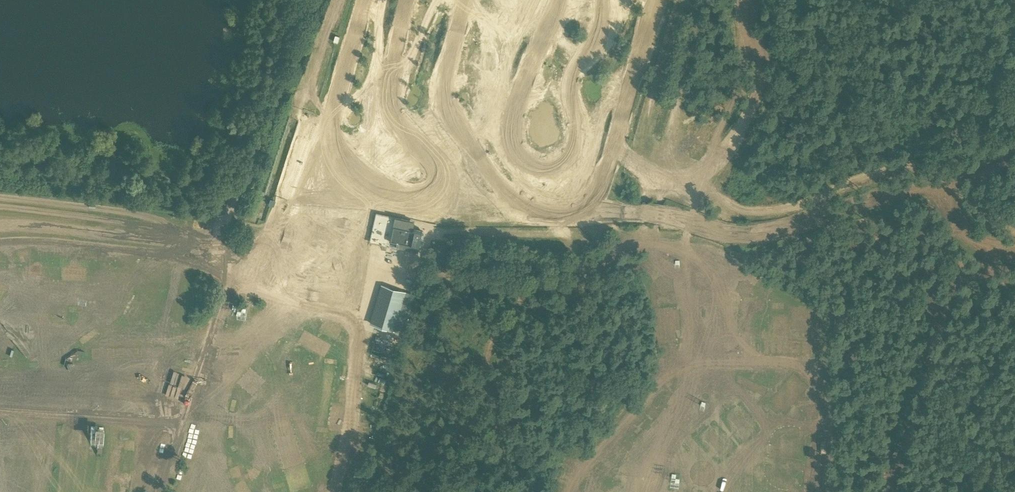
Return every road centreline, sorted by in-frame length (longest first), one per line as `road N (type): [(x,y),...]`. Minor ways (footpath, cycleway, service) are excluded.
road 1 (track): [(160,491),(224,290),(239,195)]
road 2 (track): [(433,239),(417,264),(385,269),(372,294),(362,324),(357,425),(336,491)]
road 3 (track): [(239,195),(309,0)]
road 4 (track): [(224,290),(257,292),(362,324)]

